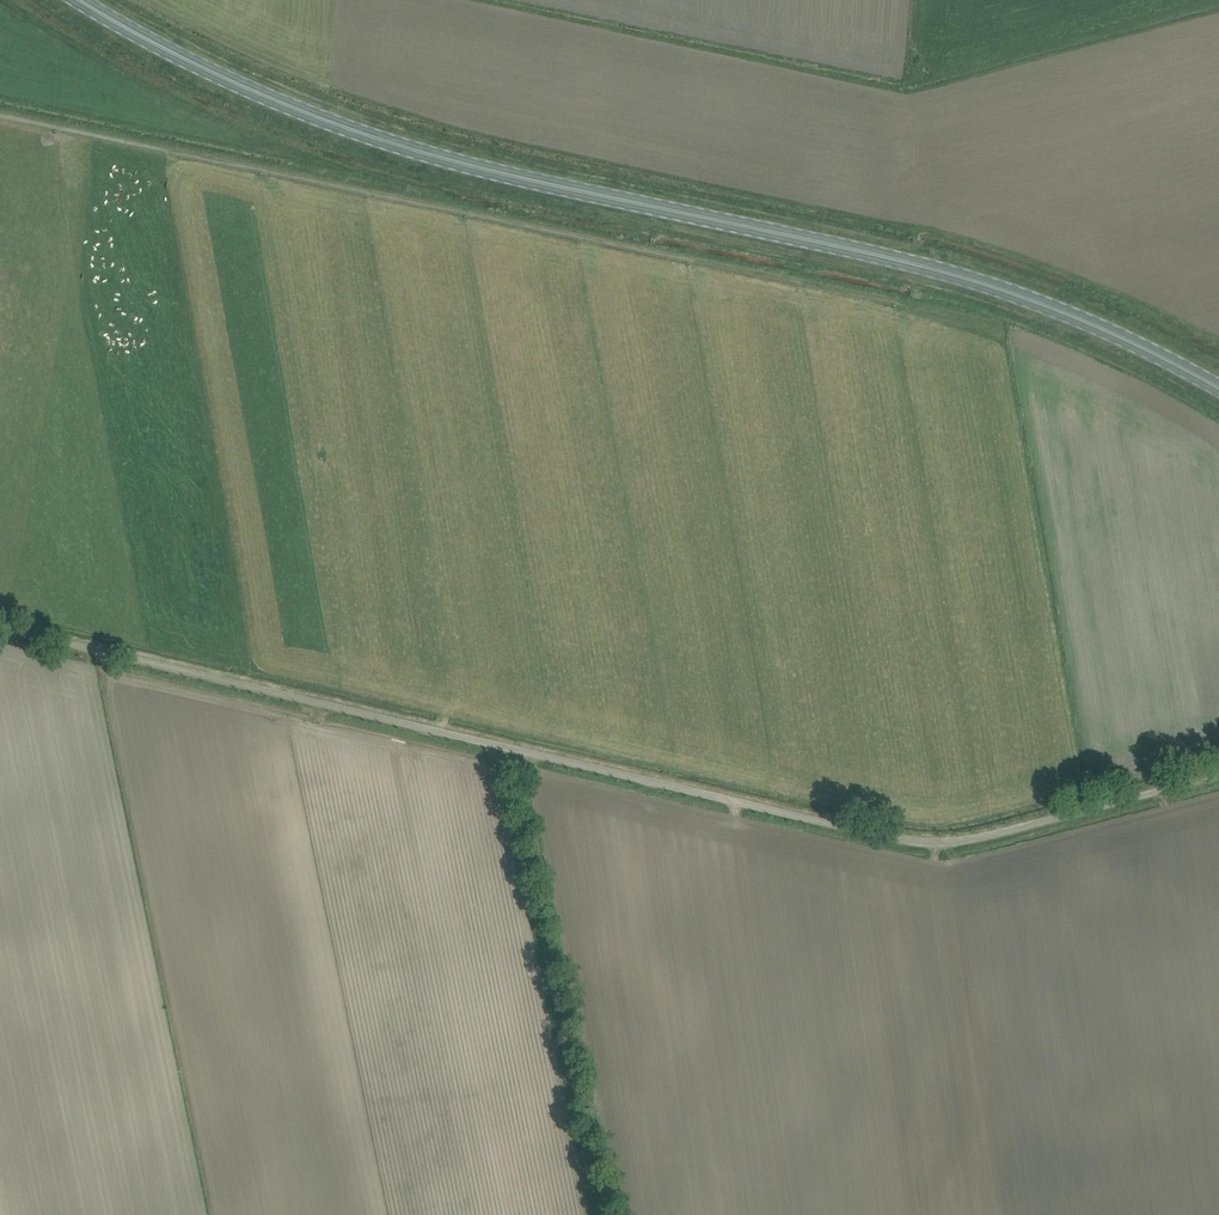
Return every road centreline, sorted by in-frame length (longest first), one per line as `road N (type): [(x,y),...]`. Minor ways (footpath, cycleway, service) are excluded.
road 1 (unclassified): [(0,628),(833,818),(911,829),(976,829),(1218,773)]
road 2 (secondary): [(1218,389),(1085,321),(956,275),(371,136),(219,75),(79,0)]

